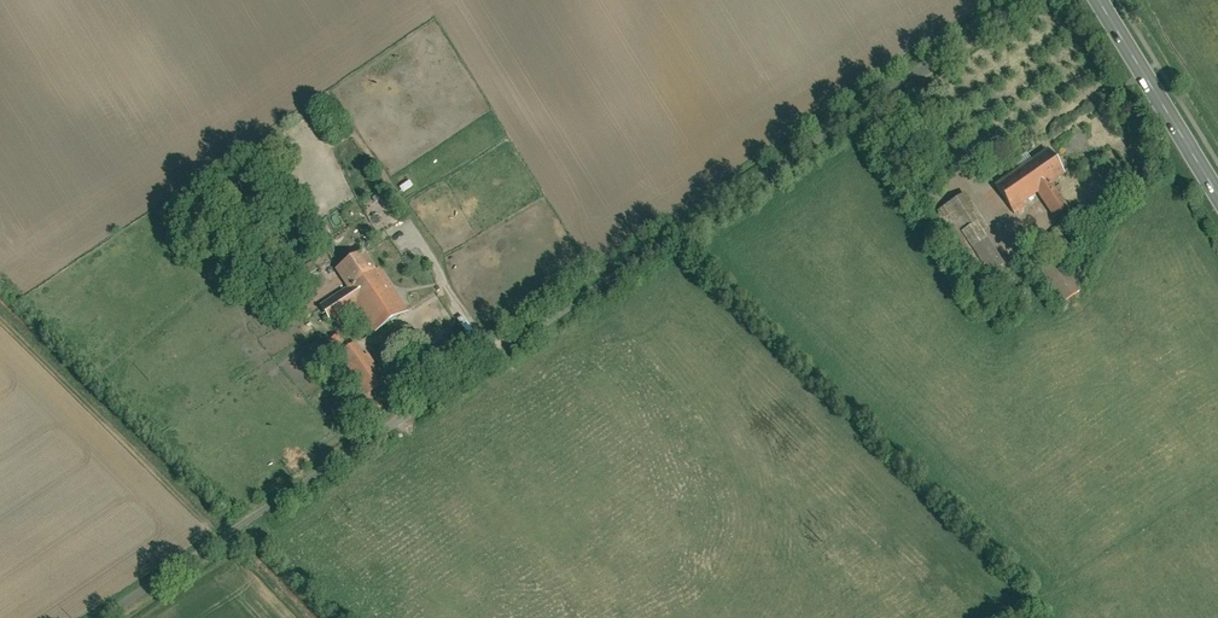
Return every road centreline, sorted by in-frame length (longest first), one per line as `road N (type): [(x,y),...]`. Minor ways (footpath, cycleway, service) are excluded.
road 1 (residential): [(102,617),(1022,14),(1032,0)]
road 2 (primary): [(1097,0),(1217,195)]

